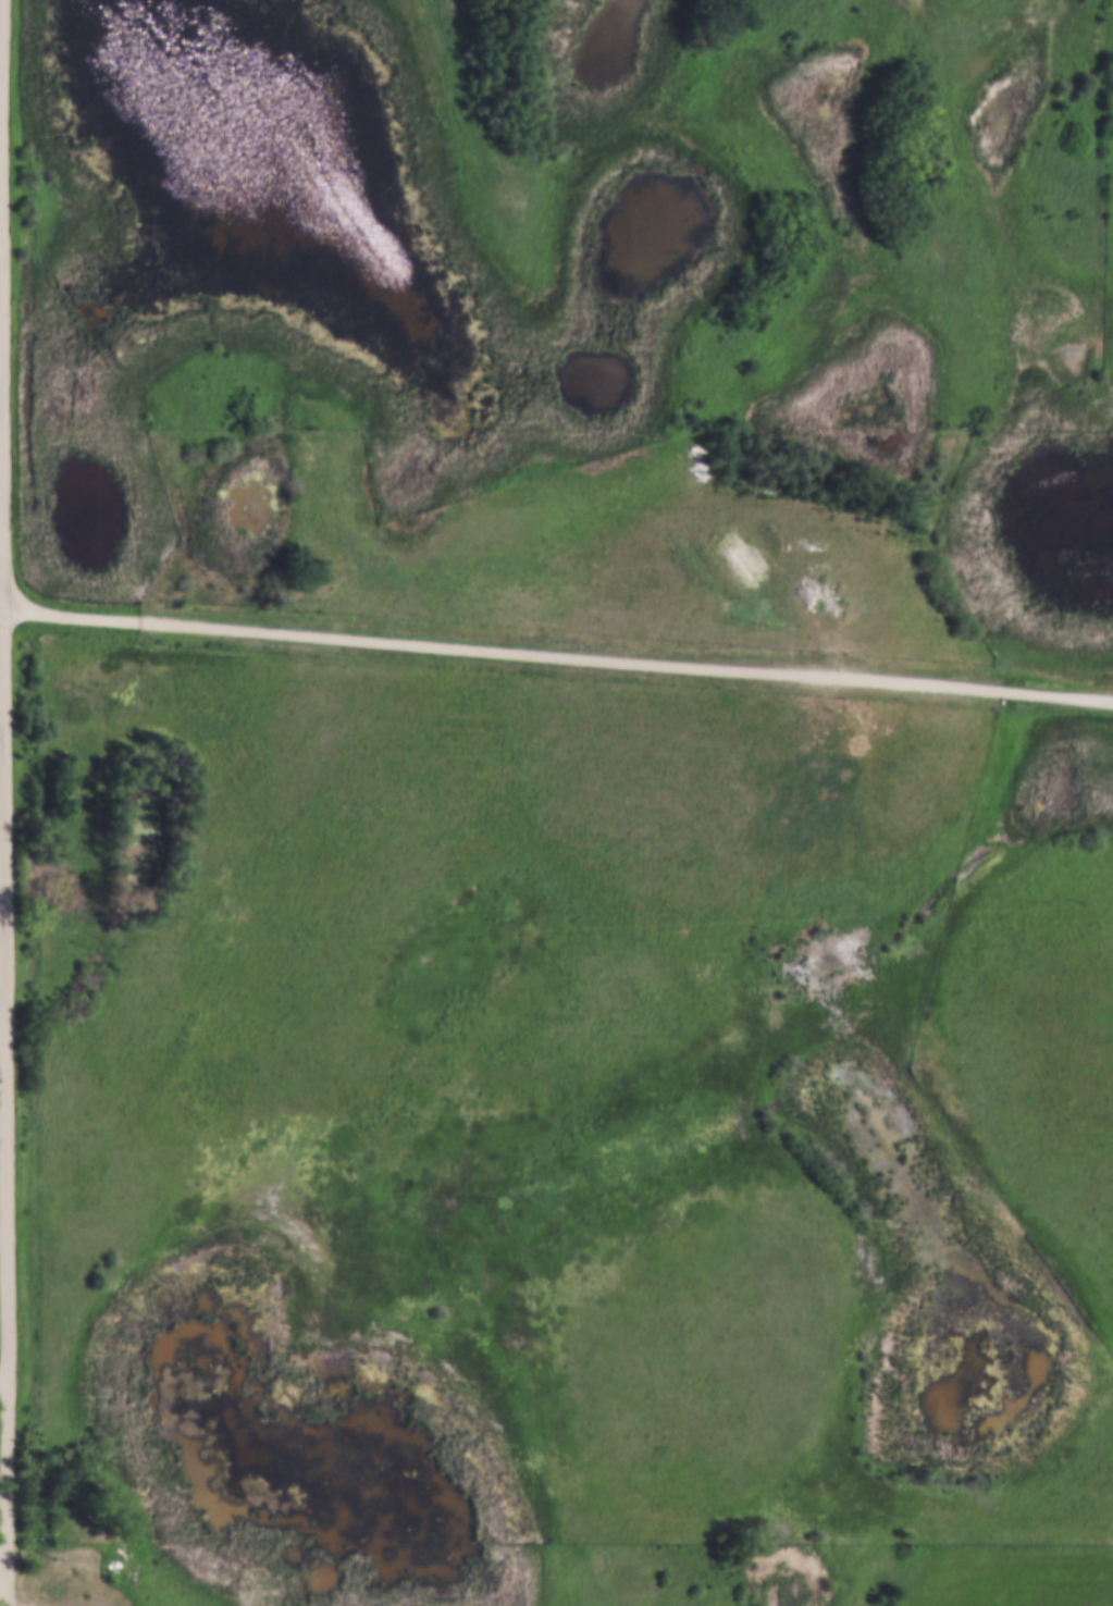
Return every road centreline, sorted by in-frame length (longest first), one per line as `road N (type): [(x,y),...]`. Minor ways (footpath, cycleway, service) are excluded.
road 1 (residential): [(8,1605),(1,0)]

